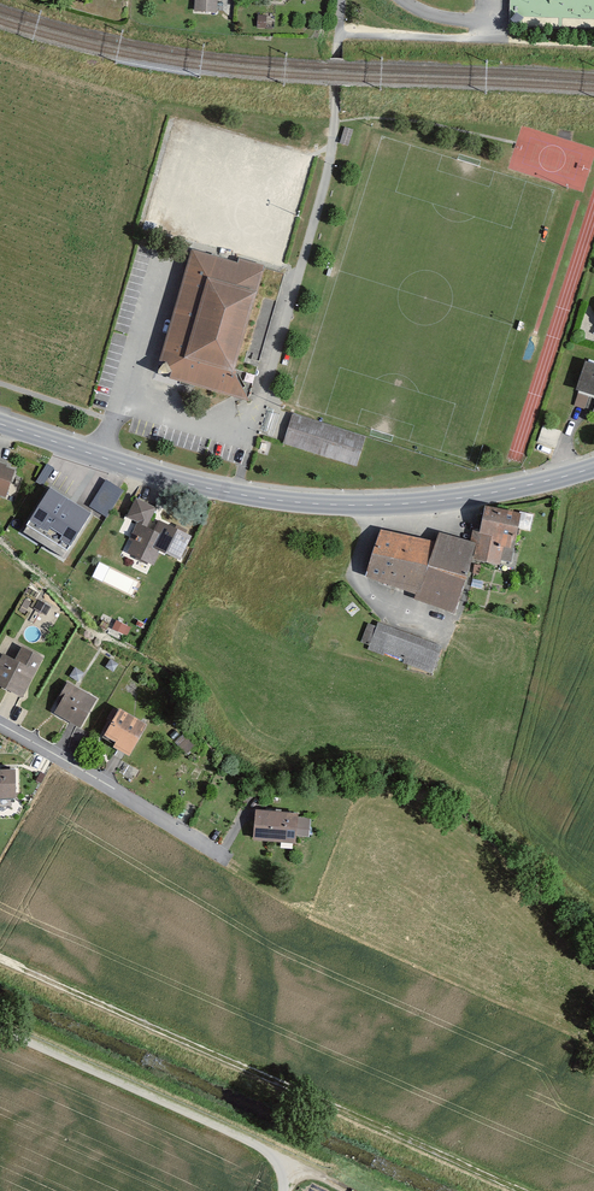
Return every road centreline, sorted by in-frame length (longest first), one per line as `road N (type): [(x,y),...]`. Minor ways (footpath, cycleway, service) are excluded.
road 1 (secondary): [(593,467),(444,500),(321,504),(212,489),(0,422)]
road 2 (track): [(0,964),(516,1190)]
road 3 (track): [(301,1158),(0,1028)]
road 4 (residential): [(0,727),(224,858)]

